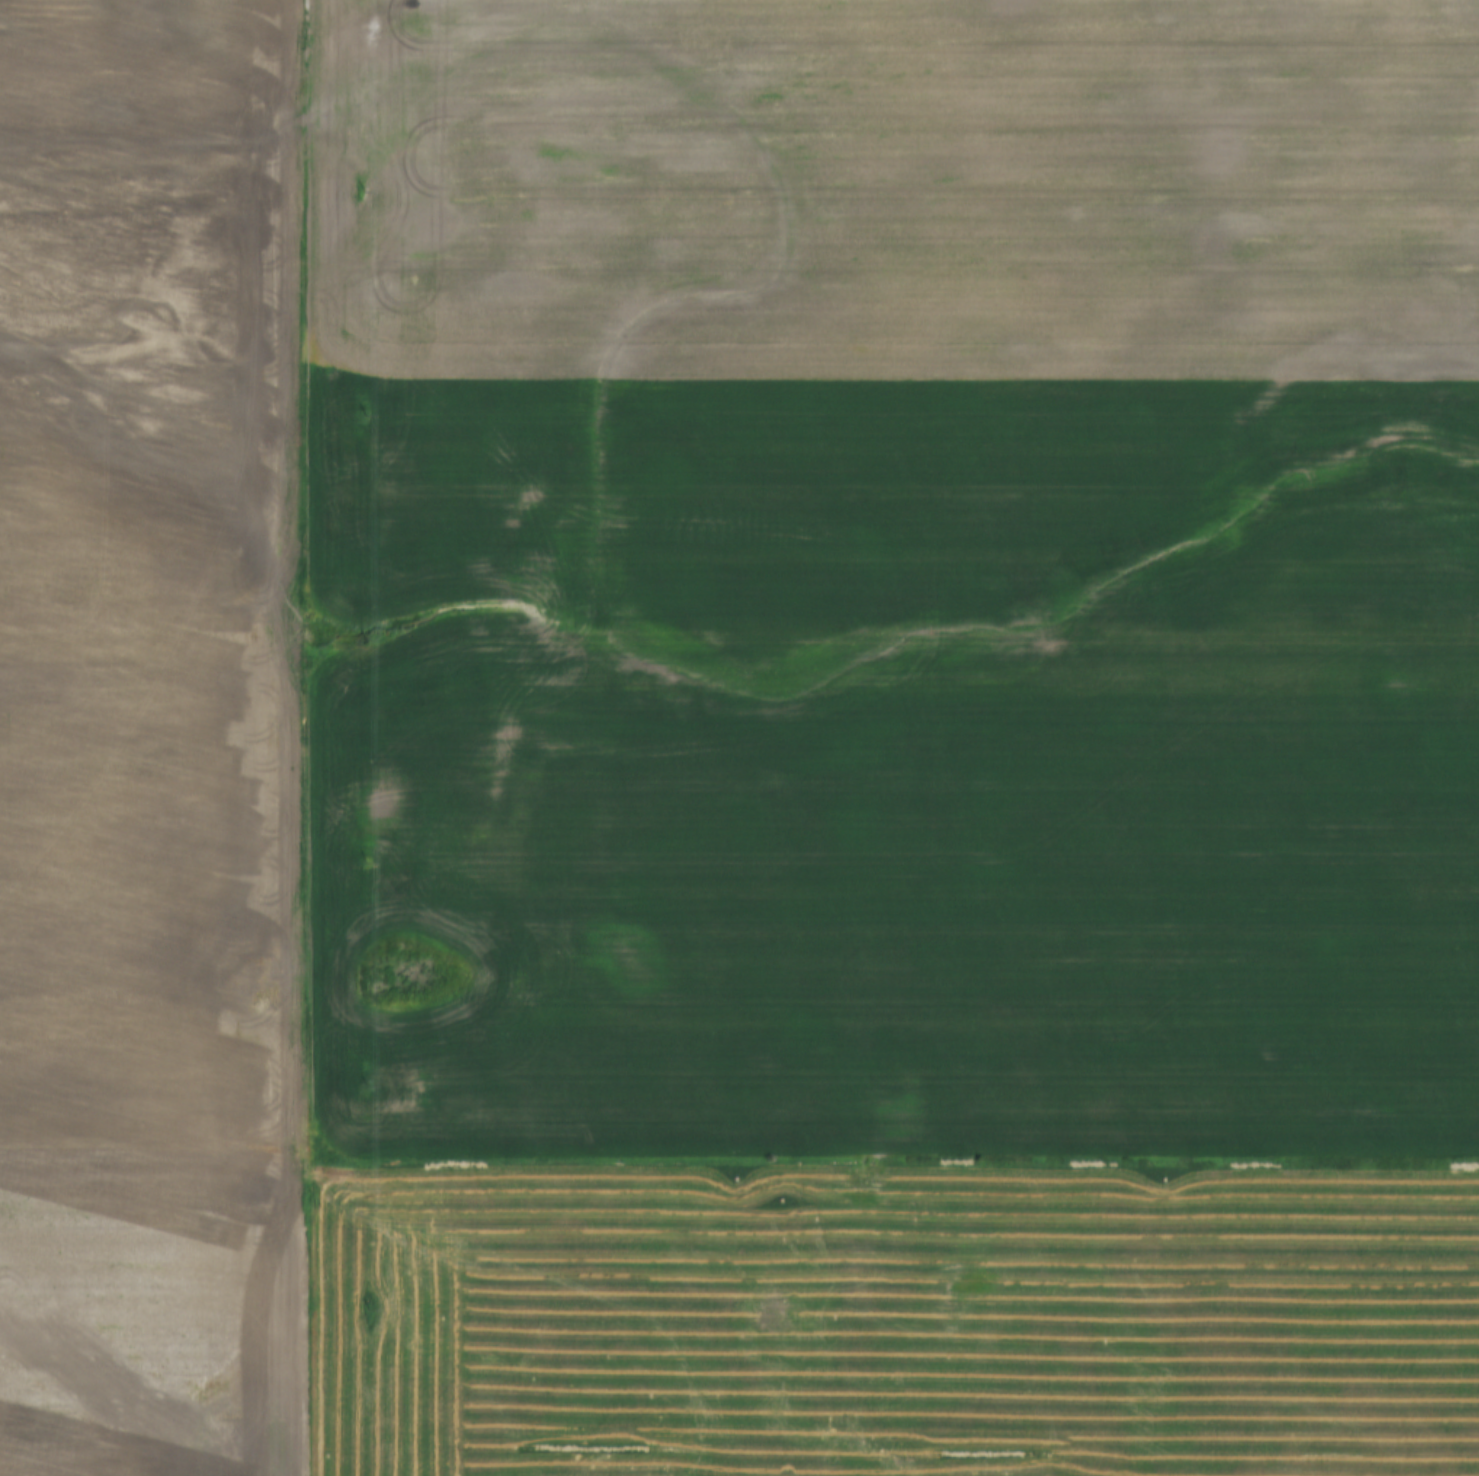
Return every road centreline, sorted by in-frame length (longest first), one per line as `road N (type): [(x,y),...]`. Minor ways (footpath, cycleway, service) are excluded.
road 1 (track): [(316,1475),(318,913),(306,0)]

